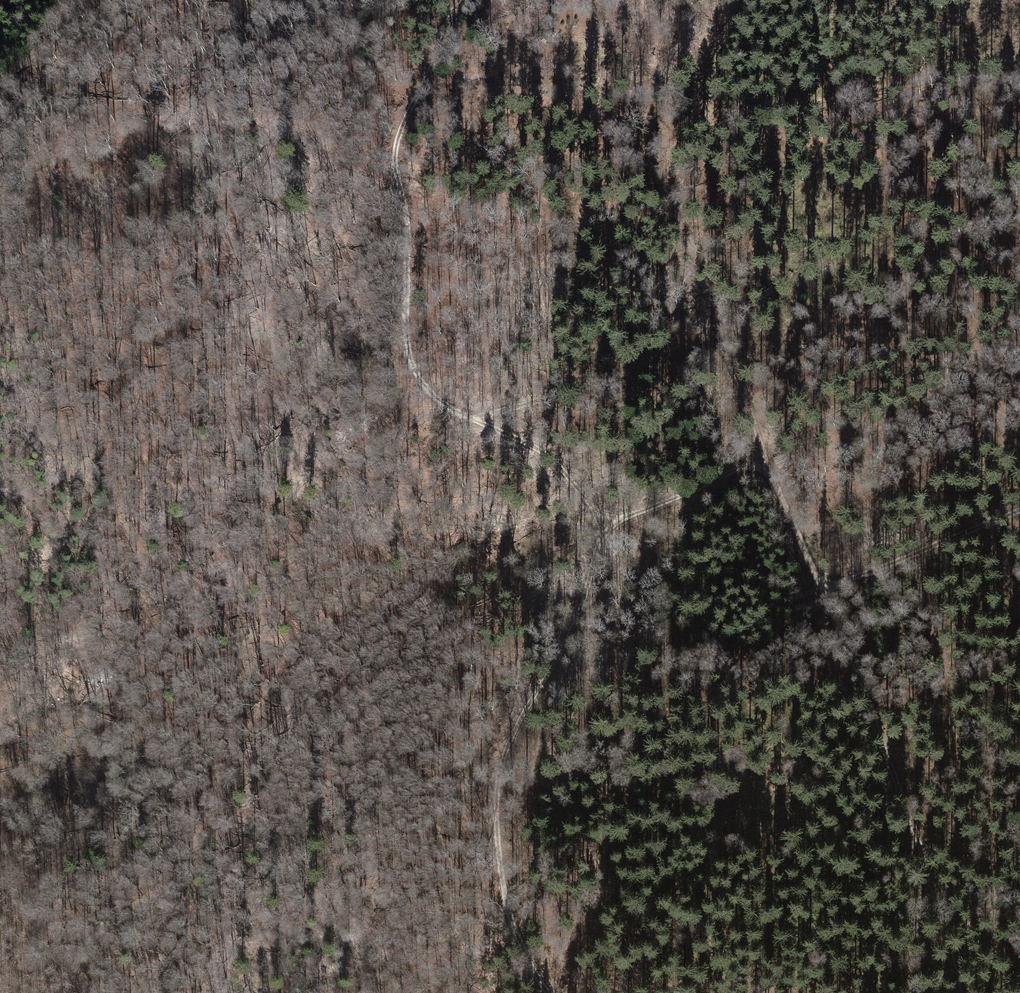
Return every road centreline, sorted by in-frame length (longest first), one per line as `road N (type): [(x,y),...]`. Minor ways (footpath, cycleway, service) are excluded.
road 1 (track): [(231,752),(246,664),(234,621),(189,554),(179,491),(108,375),(25,318),(11,295),(13,171),(30,103),(45,86),(40,46)]
road 2 (track): [(725,334),(489,414),(467,417),(446,407),(416,377),(405,341),(408,228),(395,164),(398,137),(458,0)]
road 3 (track): [(602,527),(571,630),(499,771),(504,901),(516,938),(553,992)]
road 4 (track): [(747,0),(673,179),(762,460)]
road 5 (track): [(824,592),(924,861),(962,992)]
road 6 (track): [(1019,511),(824,592)]
road 7 (track): [(602,527),(541,449),(467,417)]
road 8 (track): [(762,460),(602,527)]
road 9 (track): [(207,992),(189,916),(203,834)]
road 10 (track): [(762,460),(824,592)]

